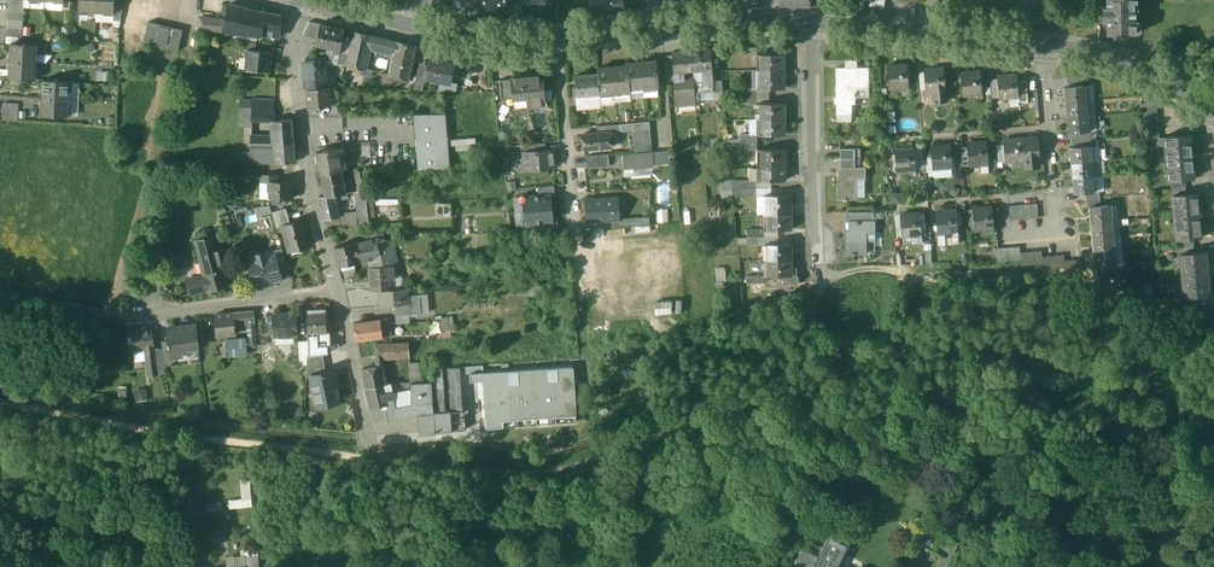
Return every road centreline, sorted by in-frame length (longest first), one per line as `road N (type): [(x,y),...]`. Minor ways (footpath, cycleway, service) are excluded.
road 1 (residential): [(284,0),(305,160),(406,566)]
road 2 (residential): [(556,38),(585,362)]
road 3 (residential): [(815,22),(820,284)]
road 4 (tertiary): [(305,0),(461,36),(556,38)]
road 5 (tertiary): [(815,22),(1042,46)]
road 6 (residential): [(1042,46),(1060,248)]
road 7 (tertiary): [(1042,46),(1132,66),(1213,109)]

